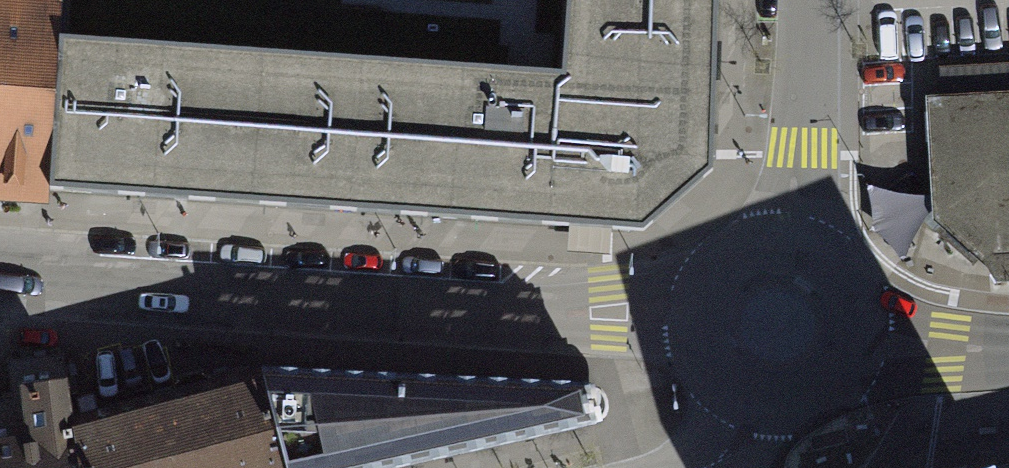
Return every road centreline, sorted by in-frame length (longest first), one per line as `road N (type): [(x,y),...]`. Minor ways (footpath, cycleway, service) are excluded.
road 1 (tertiary): [(700,316),(0,271)]
road 2 (residential): [(807,0),(785,242)]
road 3 (tertiary): [(1008,349),(859,346)]
road 4 (tertiary): [(859,346),(854,289),(813,249),(785,242)]
road 5 (tertiary): [(754,399),(779,404),(829,388),(859,346)]
road 6 (tertiary): [(785,242),(727,262),(700,316)]

